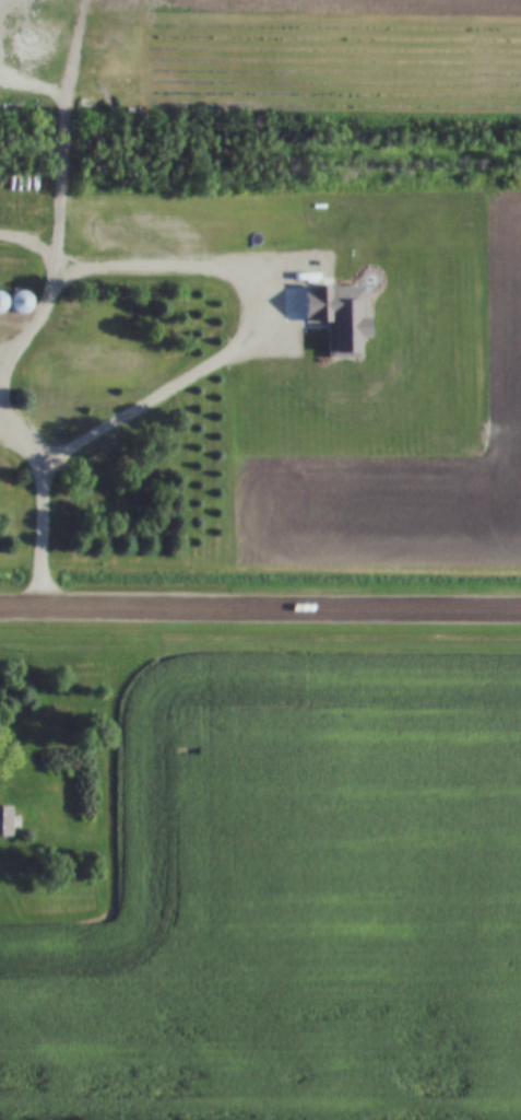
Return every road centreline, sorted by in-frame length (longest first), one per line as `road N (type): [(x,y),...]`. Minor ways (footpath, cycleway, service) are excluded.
road 1 (tertiary): [(0,607),(520,608)]

